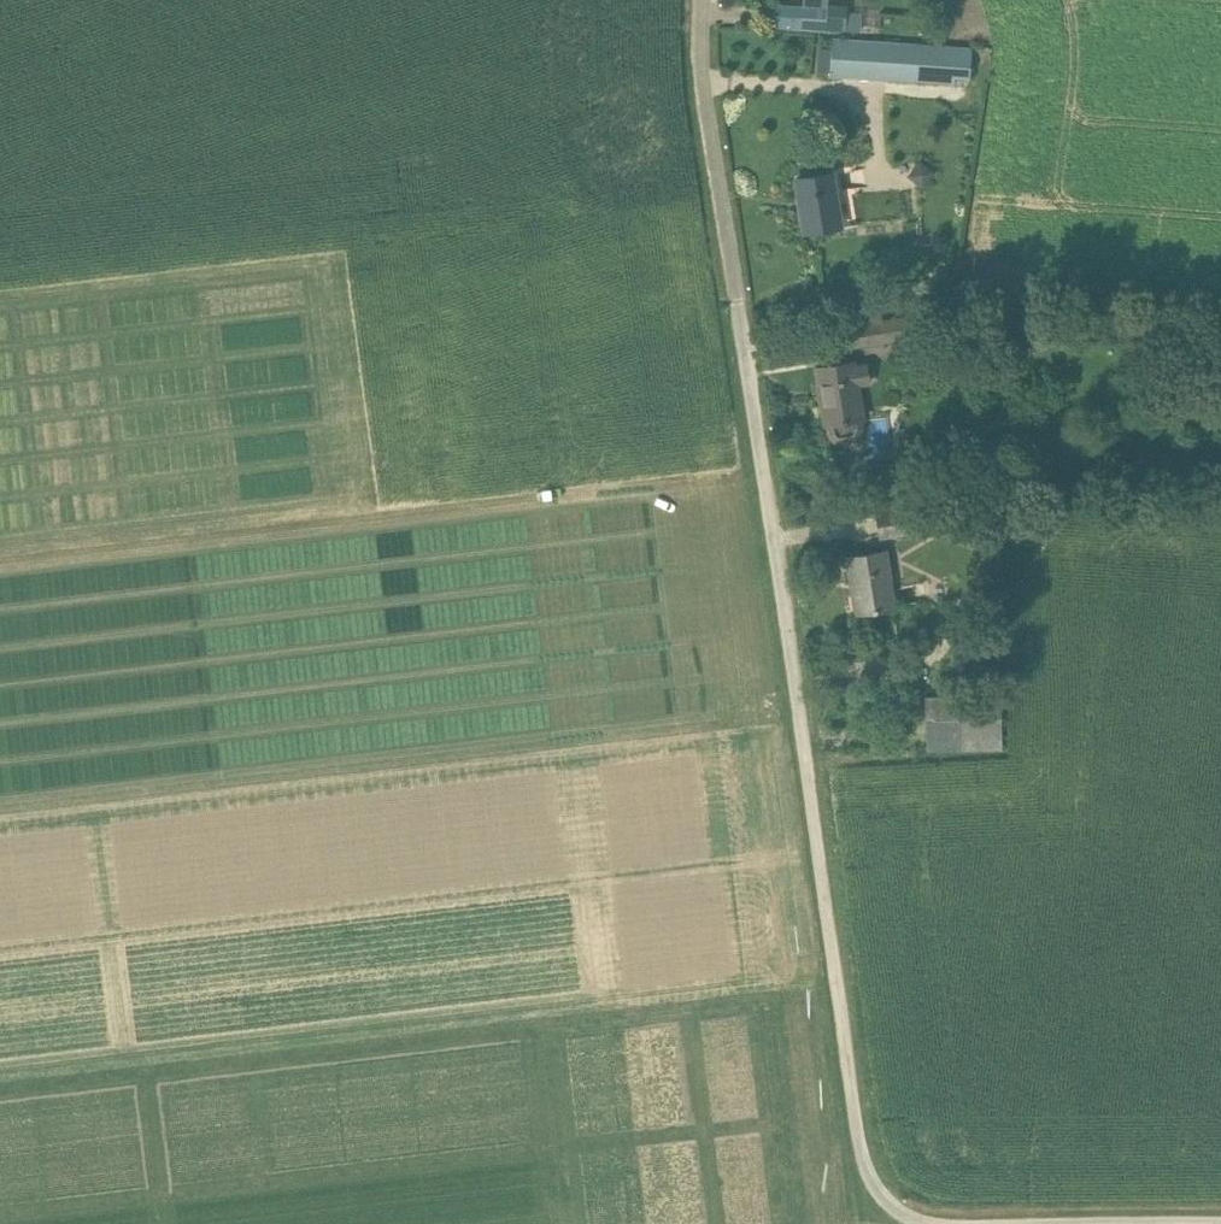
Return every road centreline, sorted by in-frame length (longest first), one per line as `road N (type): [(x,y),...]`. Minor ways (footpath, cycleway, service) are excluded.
road 1 (unclassified): [(1220,1219),(927,1215),(900,1199),(880,1172),(714,96),(718,0)]

